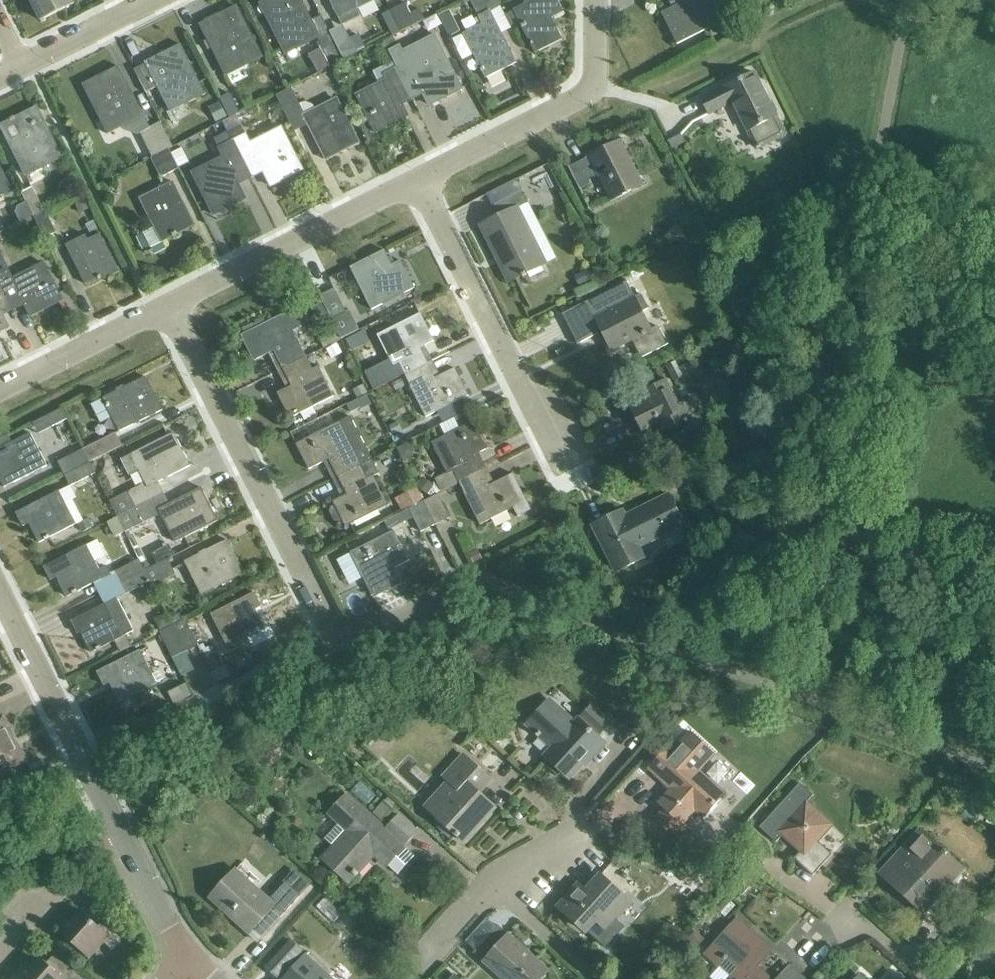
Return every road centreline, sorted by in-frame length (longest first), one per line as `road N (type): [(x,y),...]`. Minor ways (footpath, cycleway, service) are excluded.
road 1 (residential): [(471,584),(340,643),(166,308)]
road 2 (residential): [(187,971),(0,590)]
road 3 (residential): [(565,471),(417,182)]
road 4 (residential): [(417,182),(568,105),(591,84),(593,0)]
road 5 (residential): [(166,308),(417,182)]
road 6 (residential): [(0,390),(166,308)]
road 7 (residential): [(496,906),(561,867),(598,810)]
road 8 (residential): [(148,0),(20,65)]
road 9 (residential): [(591,978),(496,906)]

